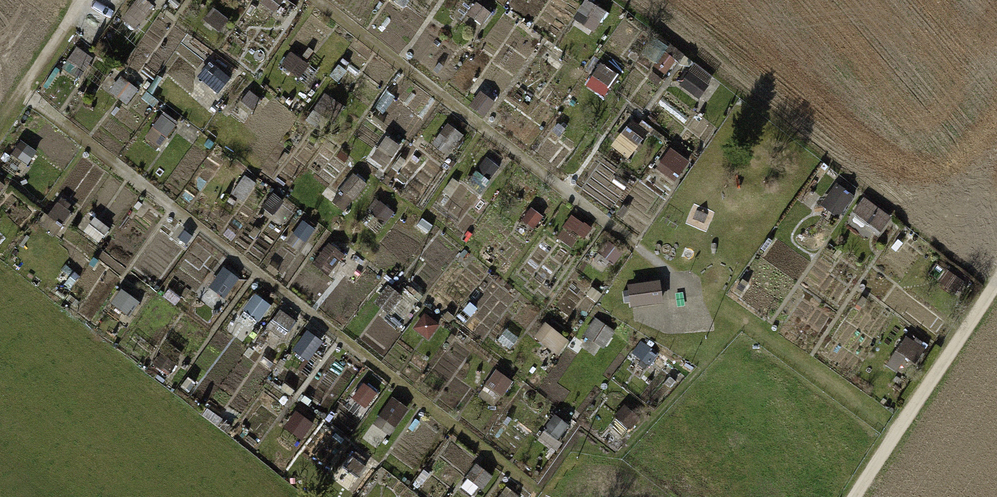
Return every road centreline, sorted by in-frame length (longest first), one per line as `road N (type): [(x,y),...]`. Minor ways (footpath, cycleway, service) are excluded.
road 1 (track): [(20,91),(533,487)]
road 2 (track): [(315,0),(690,286)]
road 3 (track): [(853,496),(996,279)]
road 4 (track): [(690,286),(896,430)]

